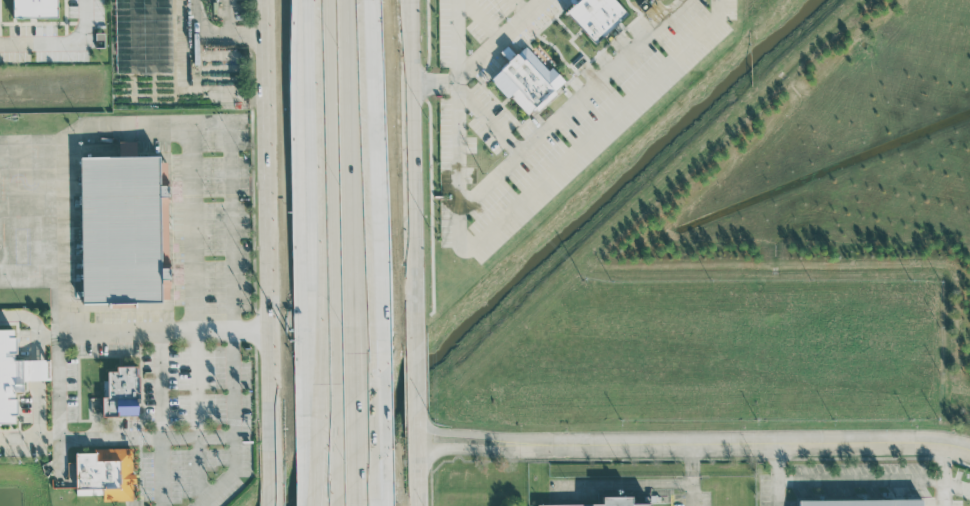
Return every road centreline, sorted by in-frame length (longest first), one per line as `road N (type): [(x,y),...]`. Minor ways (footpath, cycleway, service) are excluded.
road 1 (primary): [(265,0),(277,481)]
road 2 (residential): [(969,449),(914,441),(561,443)]
road 3 (motorway): [(323,0),(329,392)]
road 4 (motorway): [(358,370),(350,0)]
road 5 (primary): [(416,342),(409,0)]
road 6 (residential): [(561,443),(443,432),(417,422)]
road 7 (residential): [(417,454),(561,443)]

